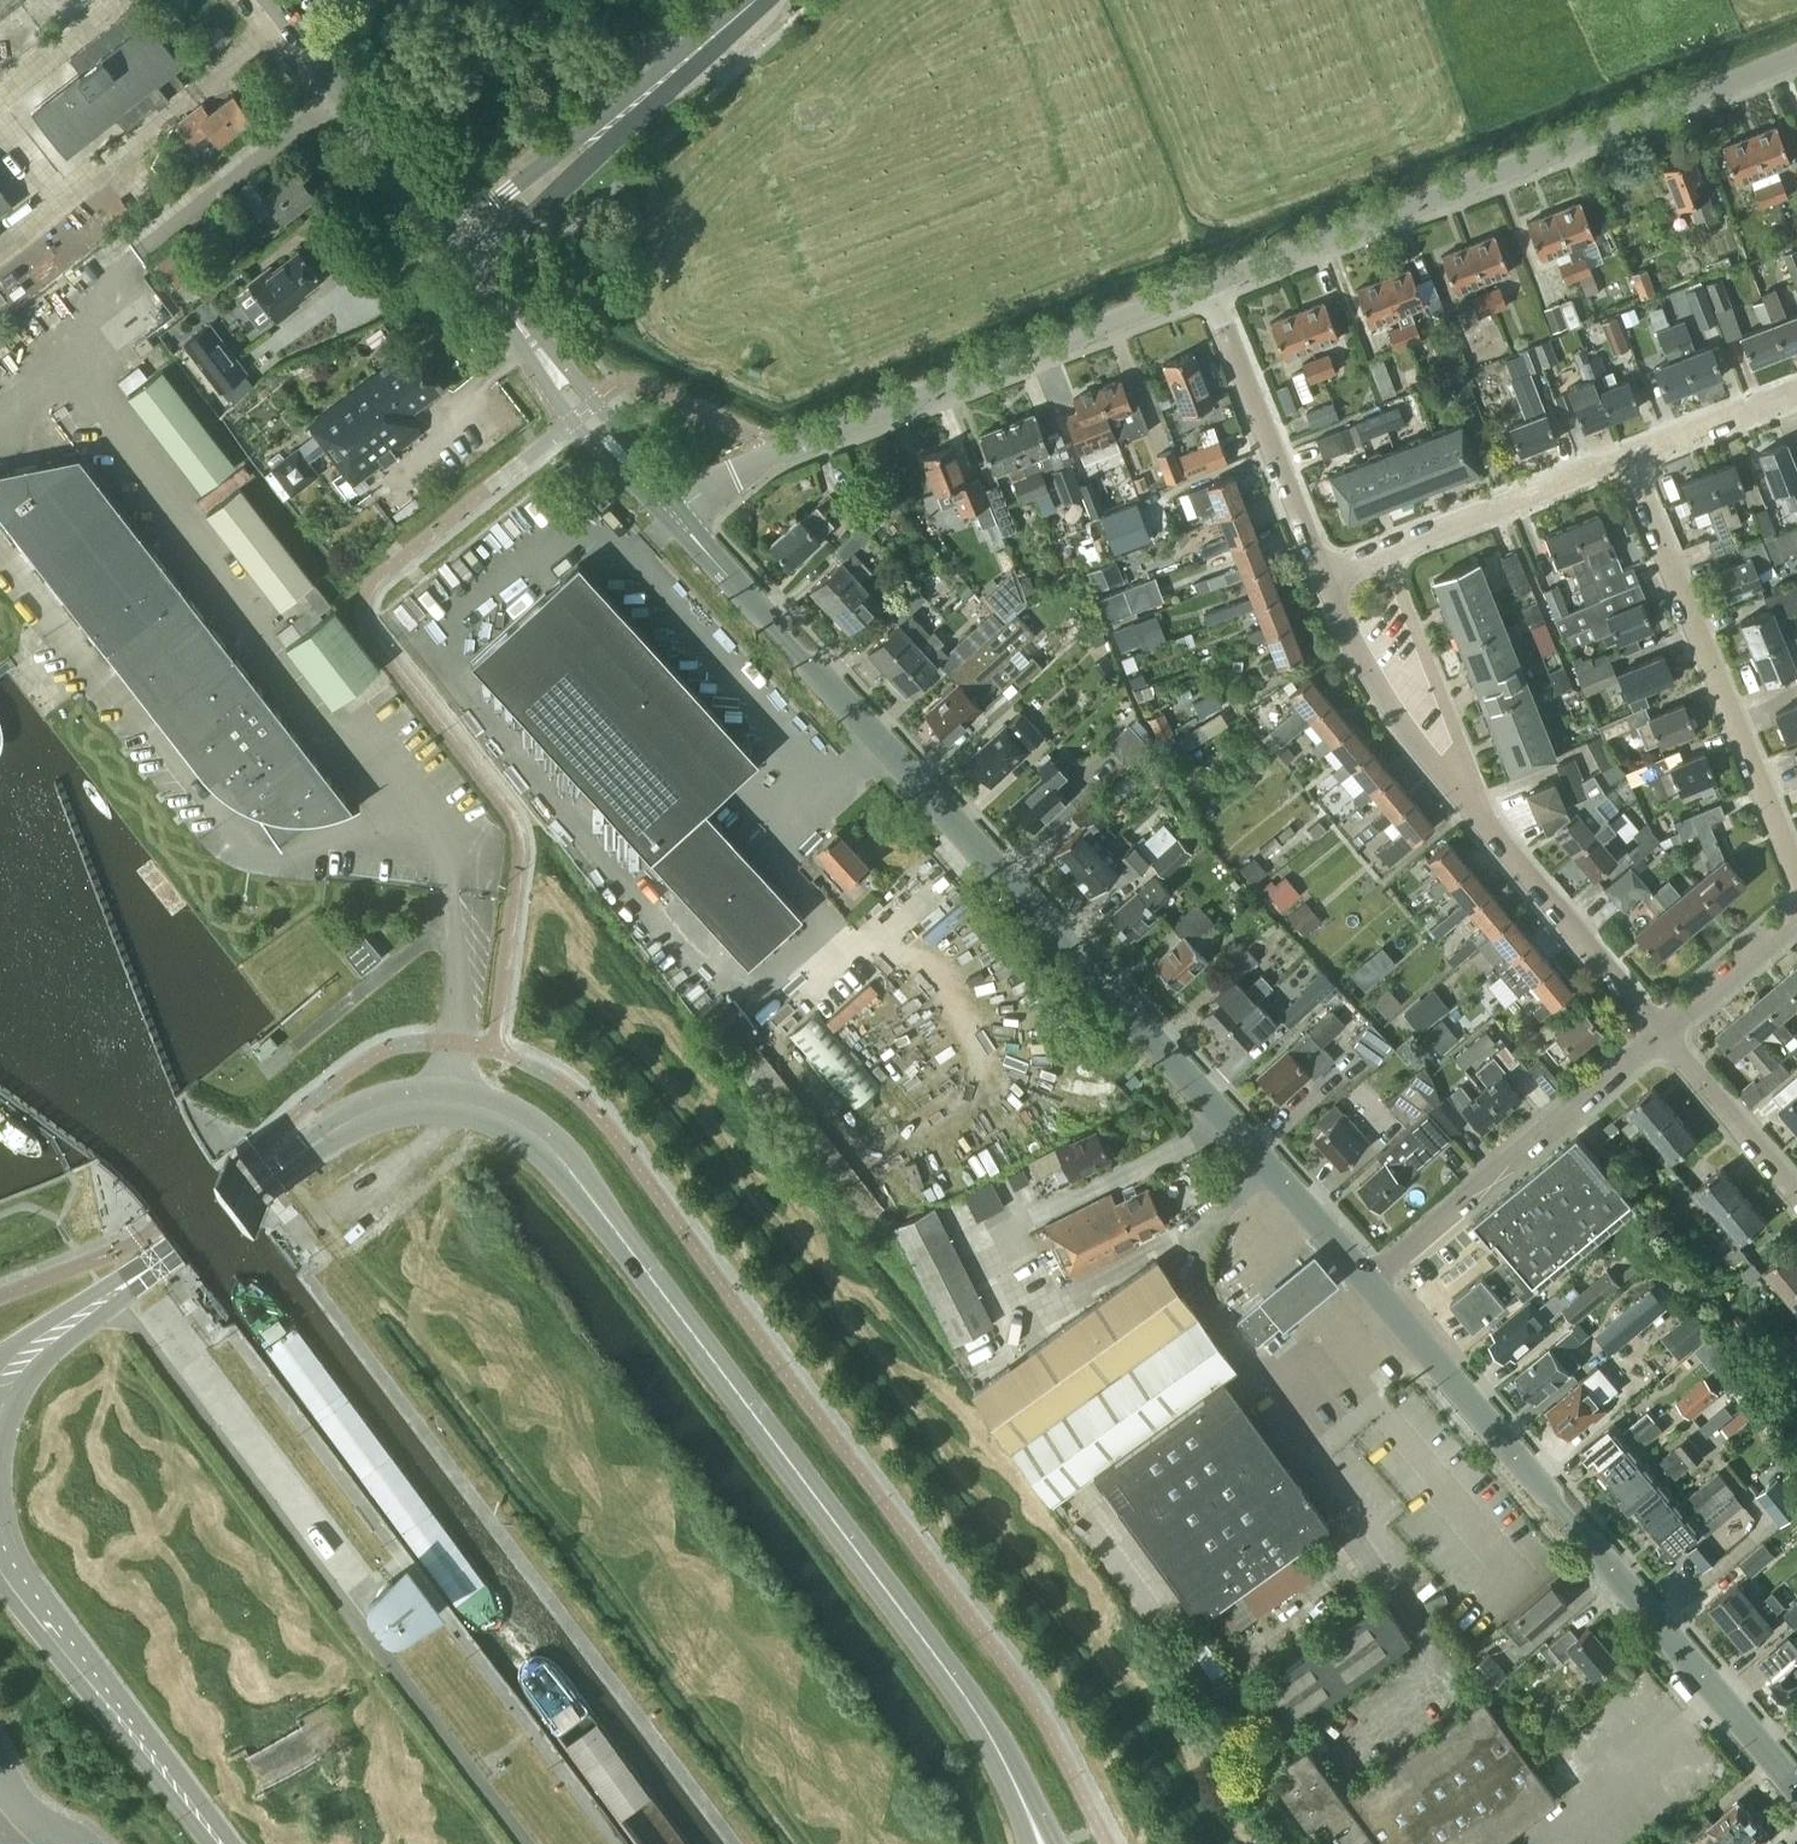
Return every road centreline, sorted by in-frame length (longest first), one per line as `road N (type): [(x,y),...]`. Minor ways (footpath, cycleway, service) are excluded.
road 1 (tertiary): [(1025,1803),(984,1724),(571,1171),(531,1131),(480,1106),(398,1102),(347,1121),(240,1200)]
road 2 (tertiary): [(1367,1282),(675,516)]
road 3 (tertiary): [(1796,1788),(1367,1282)]
road 4 (residential): [(1211,285),(1796,57)]
road 5 (residential): [(675,516),(784,451),(1211,285)]
road 6 (residential): [(1661,1032),(1416,743),(1360,656),(1327,576)]
road 7 (residential): [(1628,453),(1796,866)]
road 8 (residential): [(1661,1032),(1367,1282)]
road 9 (tertiary): [(469,243),(752,0)]
road 10 (tertiary): [(222,1843),(0,1554)]
road 11 (tertiary): [(675,516),(584,411),(469,243)]
road 12 (residential): [(1628,453),(1327,576)]
road 13 (residential): [(1327,576),(1211,285)]
road 14 (tertiary): [(469,243),(273,0)]
road 15 (tertiary): [(5,1381),(35,1347),(240,1200)]
road 16 (residential): [(1796,1194),(1661,1032)]
road 17 (residential): [(1661,1032),(1796,907)]
road 18 (residential): [(1796,388),(1628,453)]

